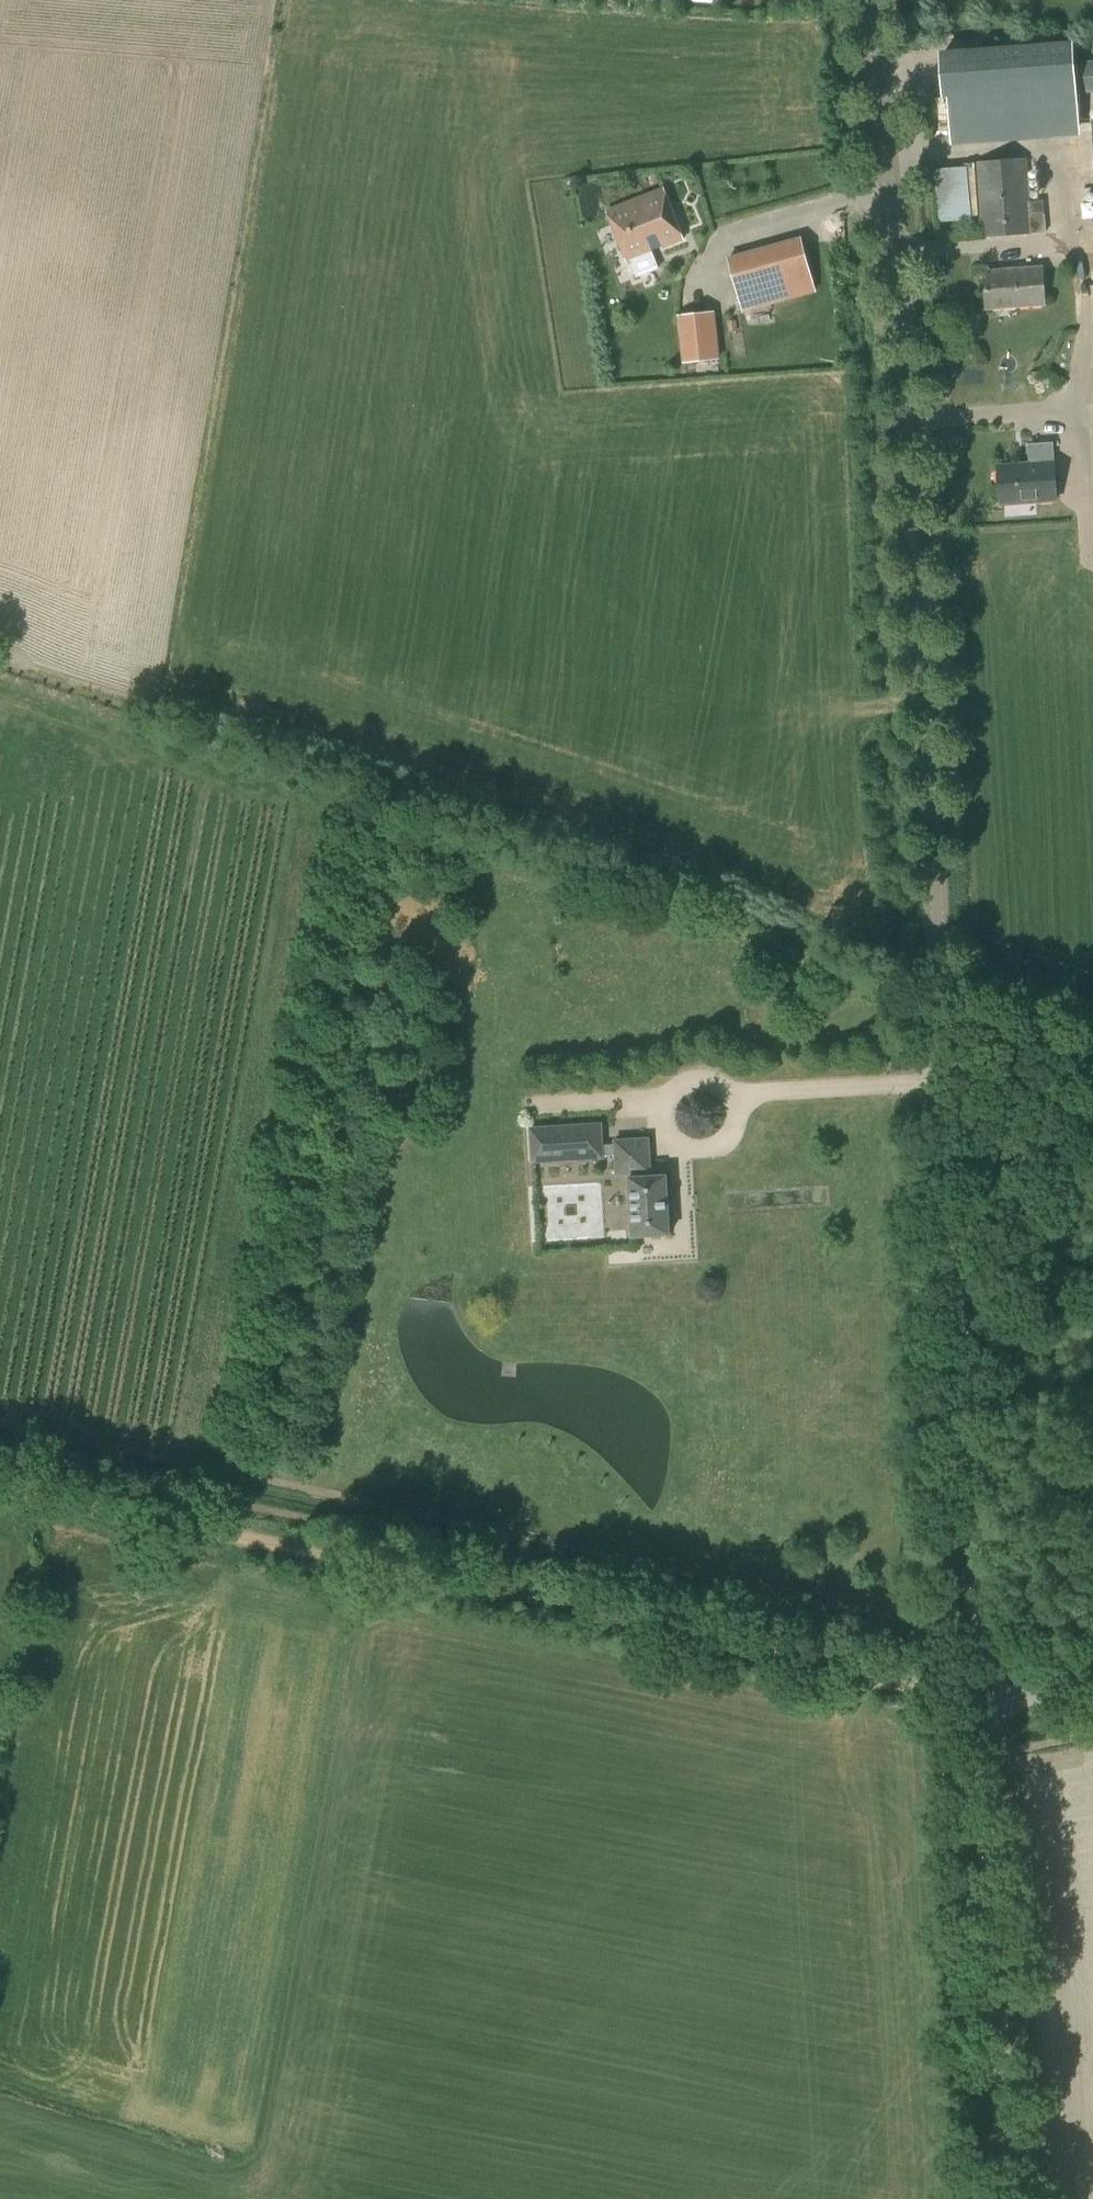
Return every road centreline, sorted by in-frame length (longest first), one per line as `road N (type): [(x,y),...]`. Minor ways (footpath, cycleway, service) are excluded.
road 1 (tertiary): [(993,1692),(916,406),(875,0)]
road 2 (track): [(0,1484),(993,1692)]
road 3 (tertiary): [(1018,2198),(993,1692)]

